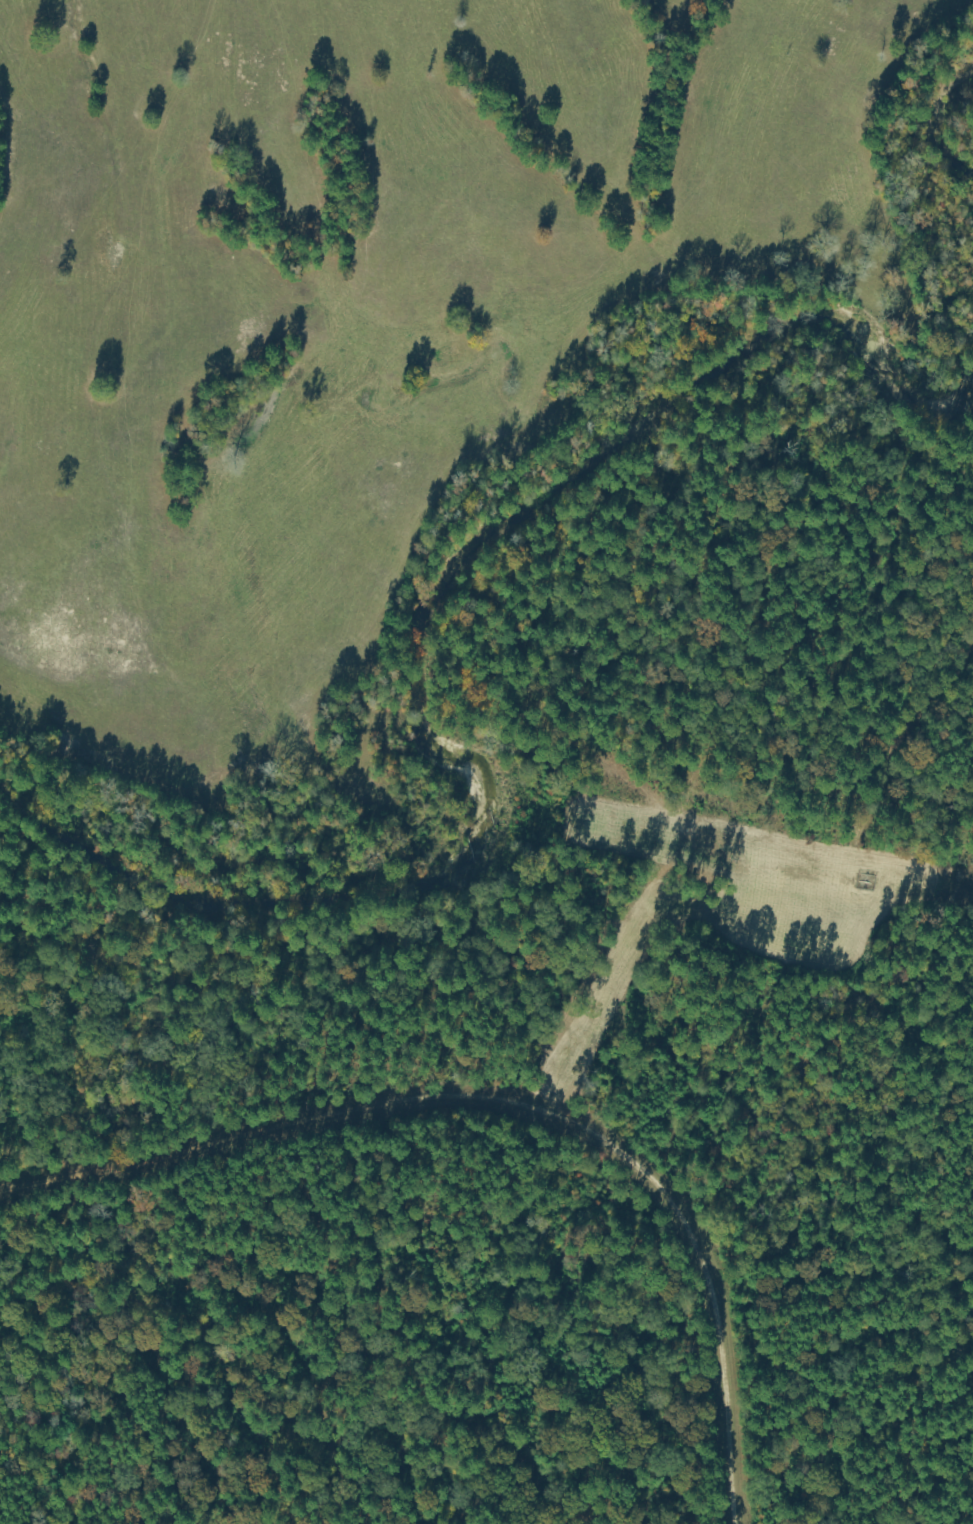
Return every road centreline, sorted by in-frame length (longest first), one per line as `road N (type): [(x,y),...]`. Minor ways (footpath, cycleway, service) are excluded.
road 1 (residential): [(737,1523),(697,1280),(628,1131),(490,1101),(0,1196)]

